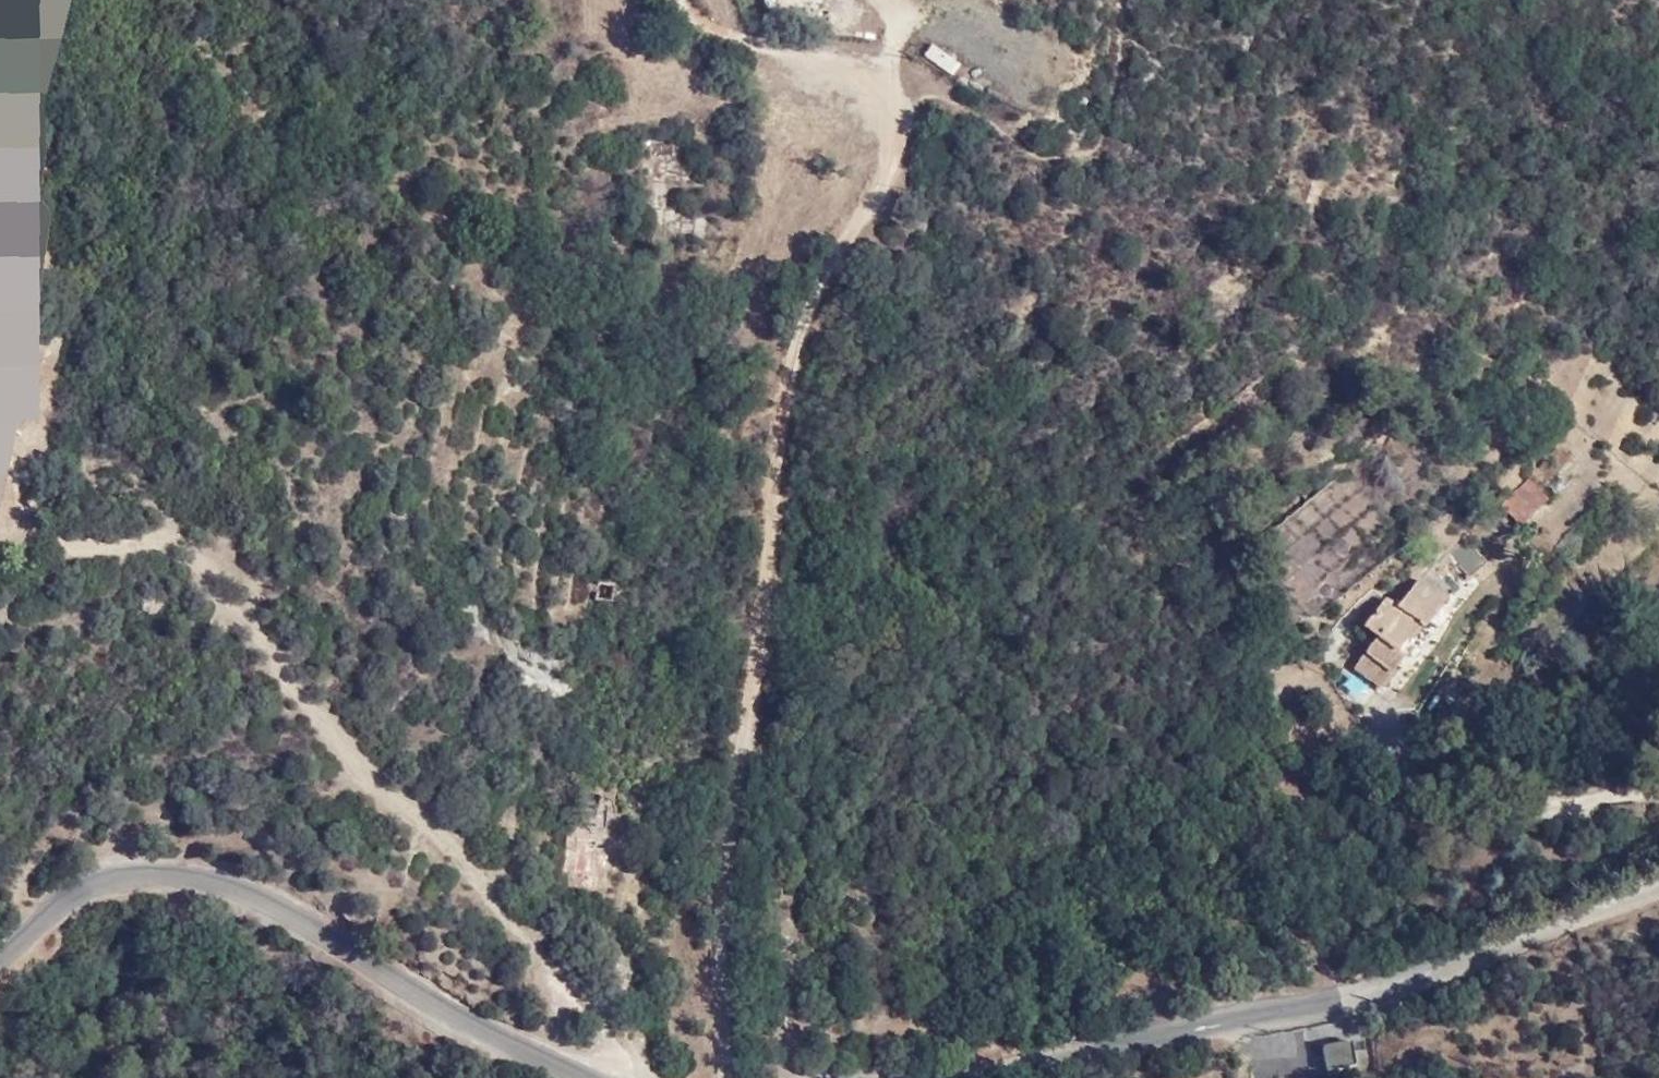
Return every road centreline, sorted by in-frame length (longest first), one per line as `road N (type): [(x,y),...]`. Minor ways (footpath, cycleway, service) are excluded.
road 1 (unclassified): [(1658,890),(1488,957),(1335,1000),(888,1077)]
road 2 (unclassified): [(0,959),(49,913),(107,879),(135,874),(227,884),(497,1036),(595,1077)]
road 3 (track): [(1127,0),(1126,69),(1106,144),(1059,166),(1035,207),(886,220),(843,214)]

